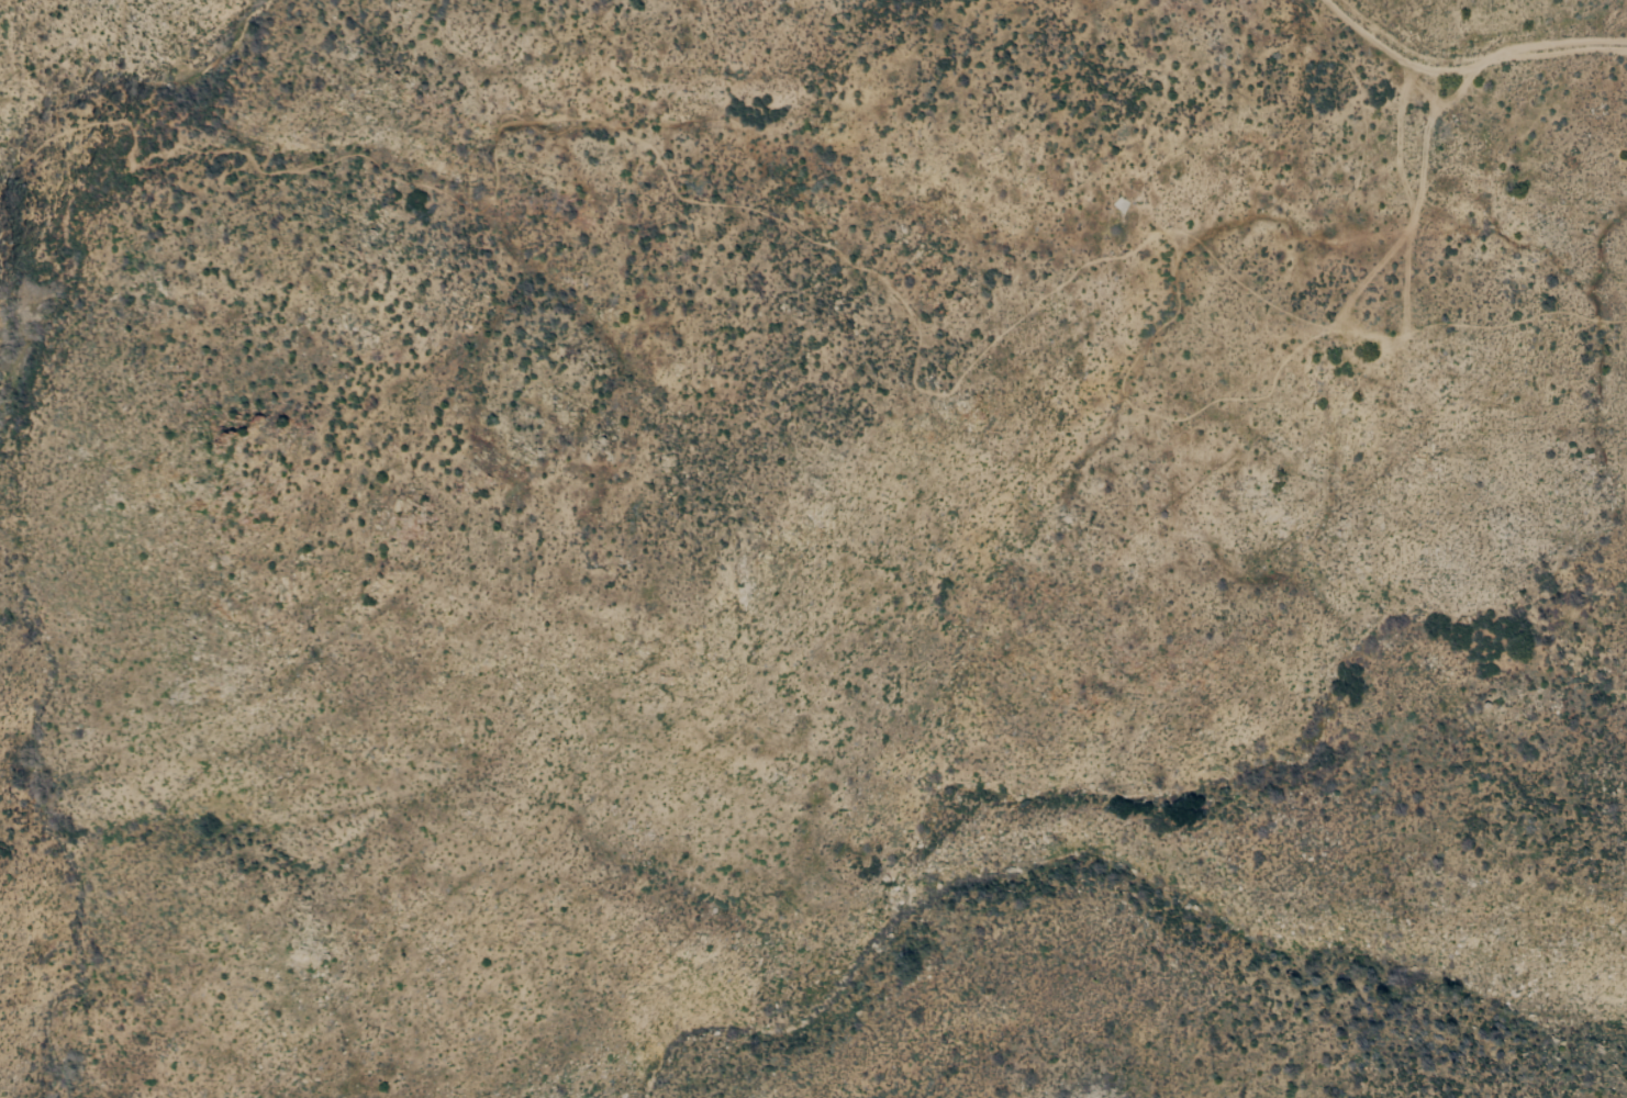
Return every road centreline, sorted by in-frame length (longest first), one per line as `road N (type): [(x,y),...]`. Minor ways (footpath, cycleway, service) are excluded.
road 1 (track): [(1626,42),(1507,55),(1464,69),(1417,68),(1327,0)]

